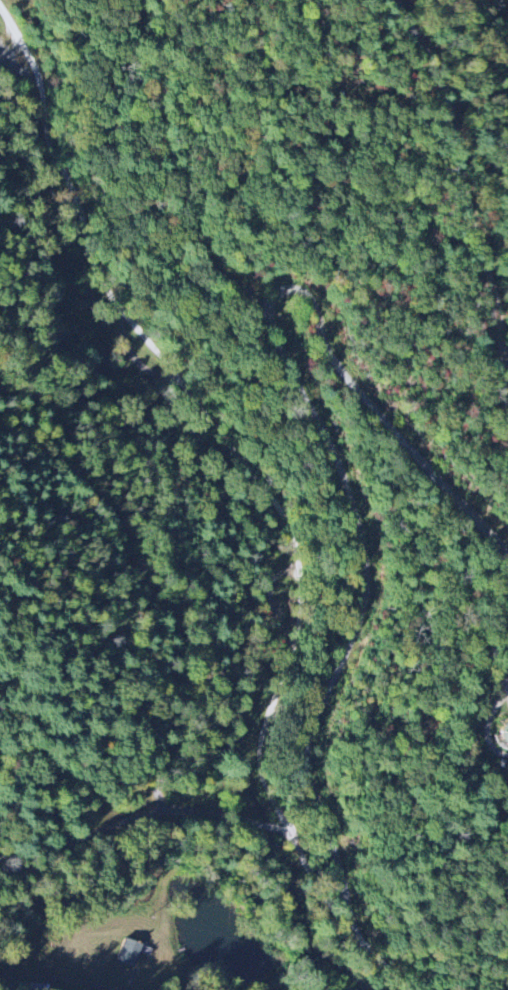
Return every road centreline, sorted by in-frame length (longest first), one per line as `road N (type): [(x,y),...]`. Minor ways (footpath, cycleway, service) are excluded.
road 1 (residential): [(415,989),(327,898),(265,782),(262,737),(300,621),(295,539),(275,499),(104,285),(81,205),(50,142),(38,73),(0,5)]
road 2 (residential): [(348,920),(304,757),(320,693),(354,628),(365,556),(352,499),(282,348),(270,304),(279,288),(302,288),(339,366),(507,552)]
road 3 (residential): [(507,370),(443,79),(394,0)]

